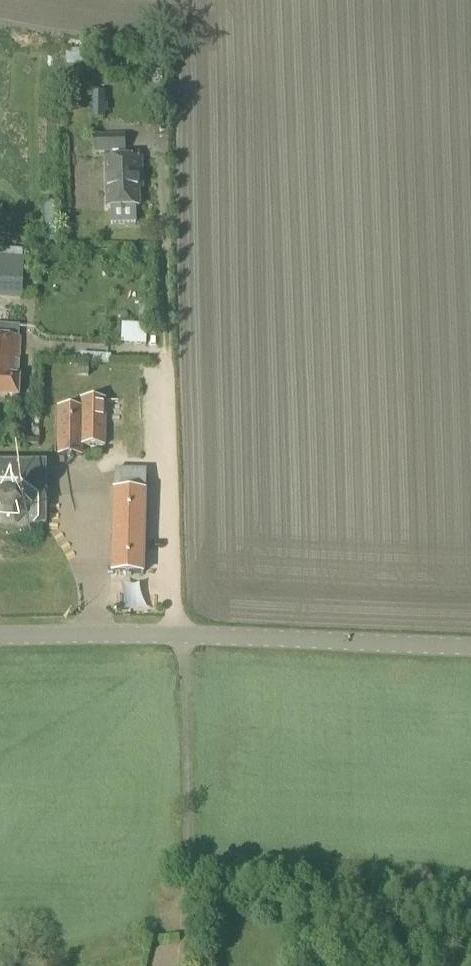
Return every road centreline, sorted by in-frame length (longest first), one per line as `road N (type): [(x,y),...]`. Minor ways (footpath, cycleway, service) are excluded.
road 1 (unclassified): [(0,639),(181,635),(470,647)]

